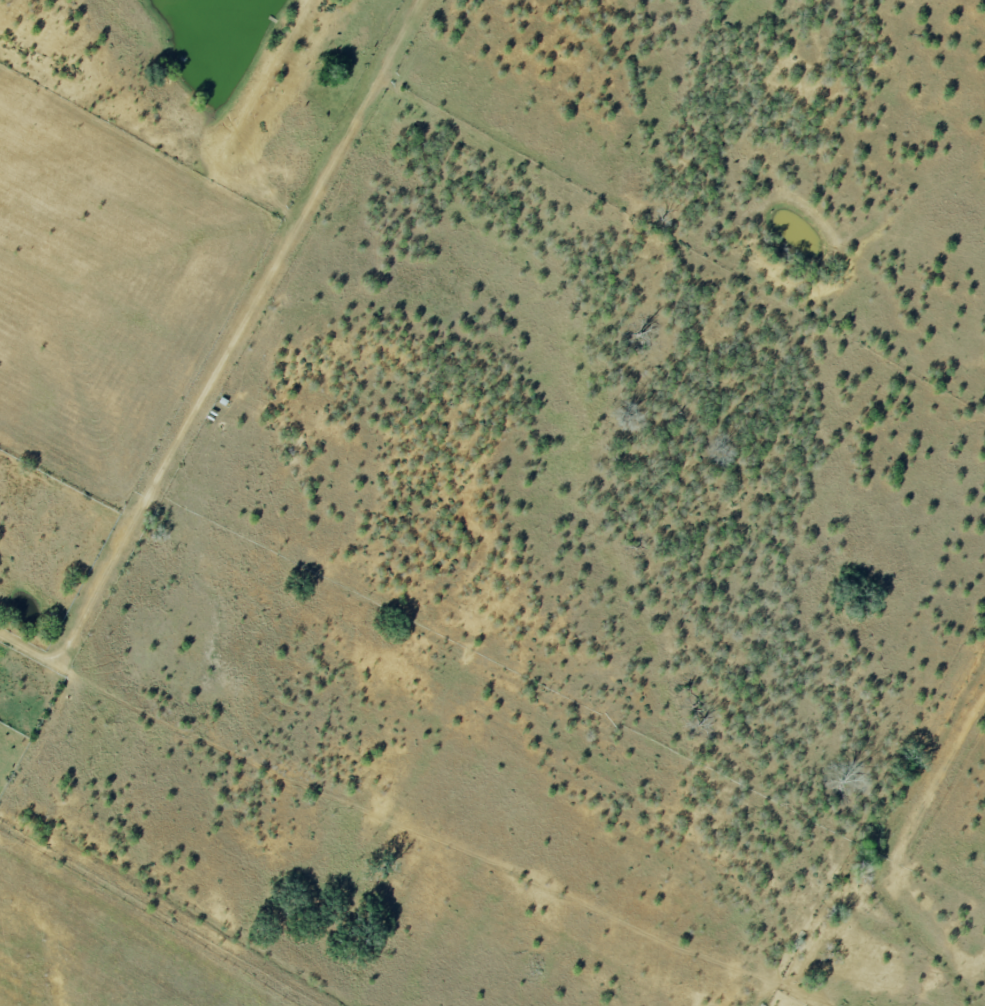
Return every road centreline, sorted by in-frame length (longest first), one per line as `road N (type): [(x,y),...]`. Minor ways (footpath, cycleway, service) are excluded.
road 1 (residential): [(312,207),(285,270),(51,656),(0,631)]

